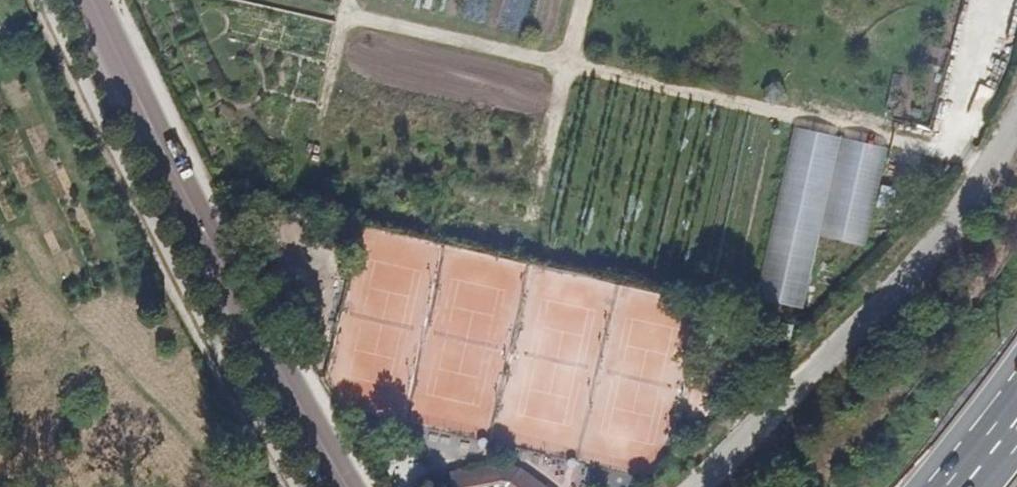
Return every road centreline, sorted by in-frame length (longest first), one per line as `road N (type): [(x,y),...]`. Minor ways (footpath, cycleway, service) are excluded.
road 1 (tertiary): [(94,0),(244,305),(347,486)]
road 2 (track): [(696,486),(947,217),(1016,99)]

